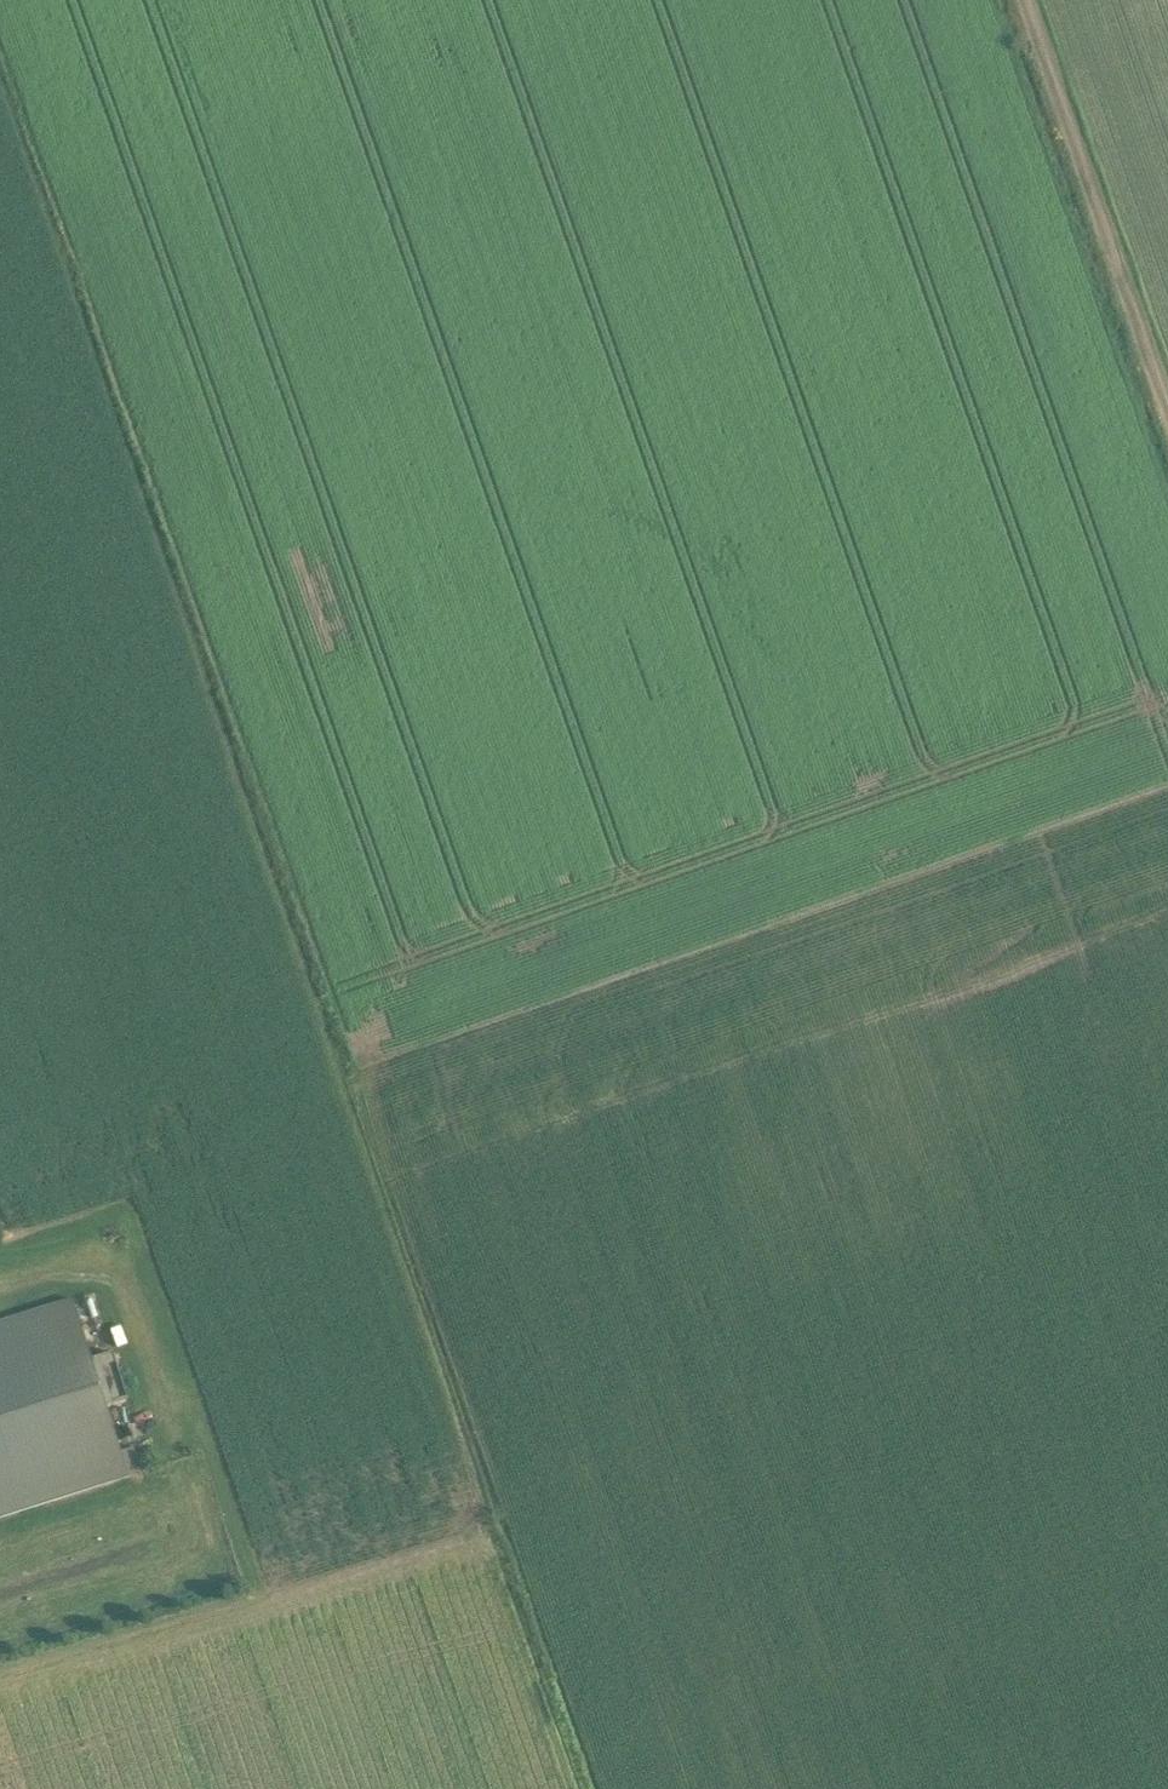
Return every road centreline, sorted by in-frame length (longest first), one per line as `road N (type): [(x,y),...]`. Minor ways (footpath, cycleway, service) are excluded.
road 1 (track): [(1167,404),(1027,0)]

